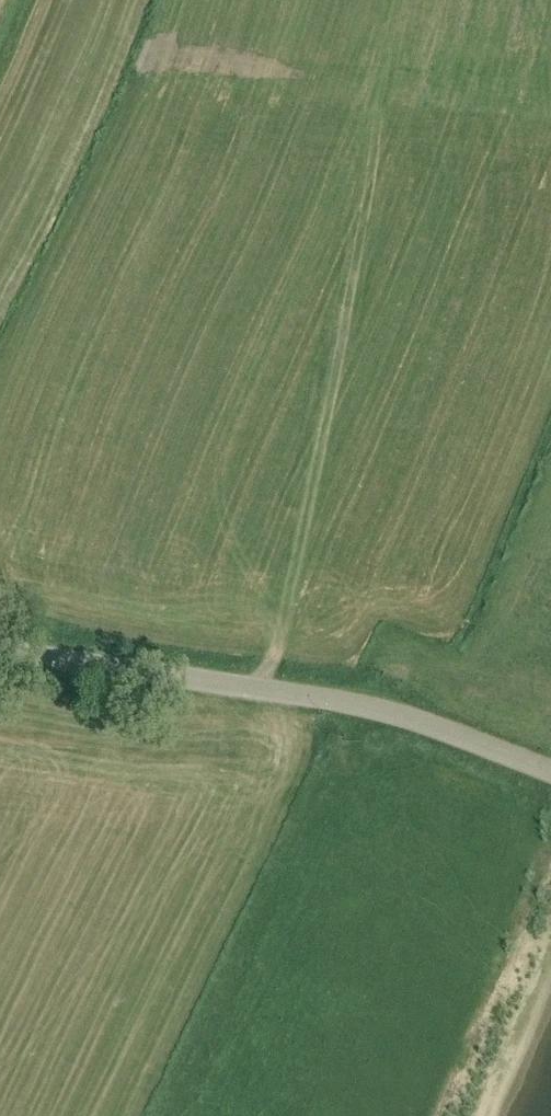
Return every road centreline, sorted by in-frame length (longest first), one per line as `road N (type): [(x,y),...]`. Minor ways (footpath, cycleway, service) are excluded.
road 1 (tertiary): [(550,773),(363,706),(0,648)]

